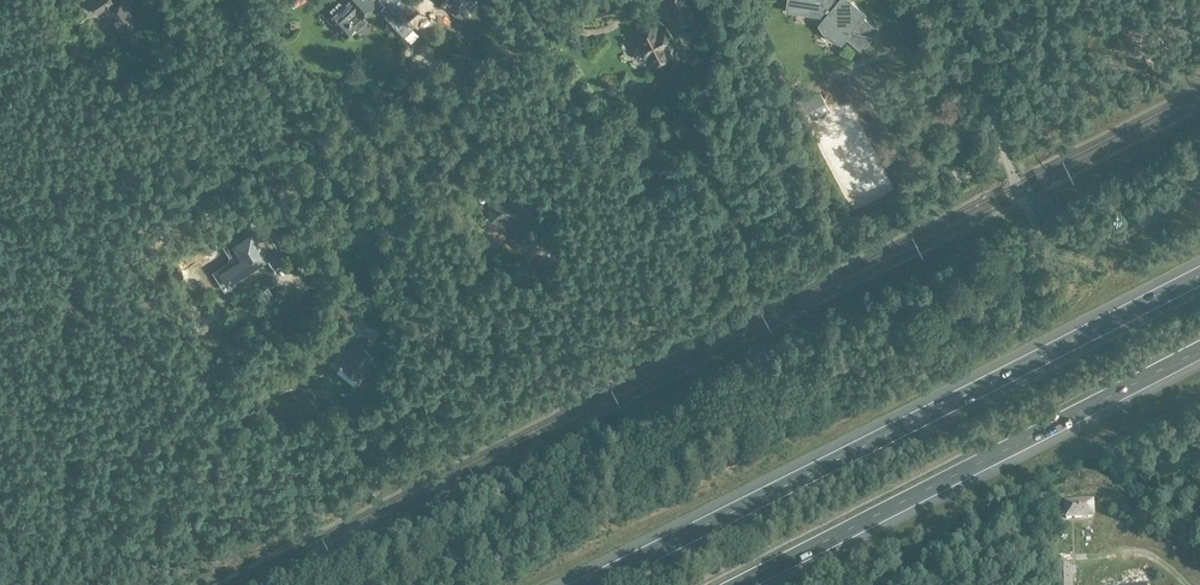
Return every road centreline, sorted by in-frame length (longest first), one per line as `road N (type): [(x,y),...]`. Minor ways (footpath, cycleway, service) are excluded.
road 1 (motorway): [(1199,274),(579,584)]
road 2 (motorway): [(748,584),(1199,353)]
road 3 (unclassified): [(959,0),(1017,186),(1043,228),(1072,242),(1107,242),(1199,182)]
road 4 (unclassified): [(219,0),(382,227)]
road 5 (track): [(1187,584),(1142,553),(1077,551)]

